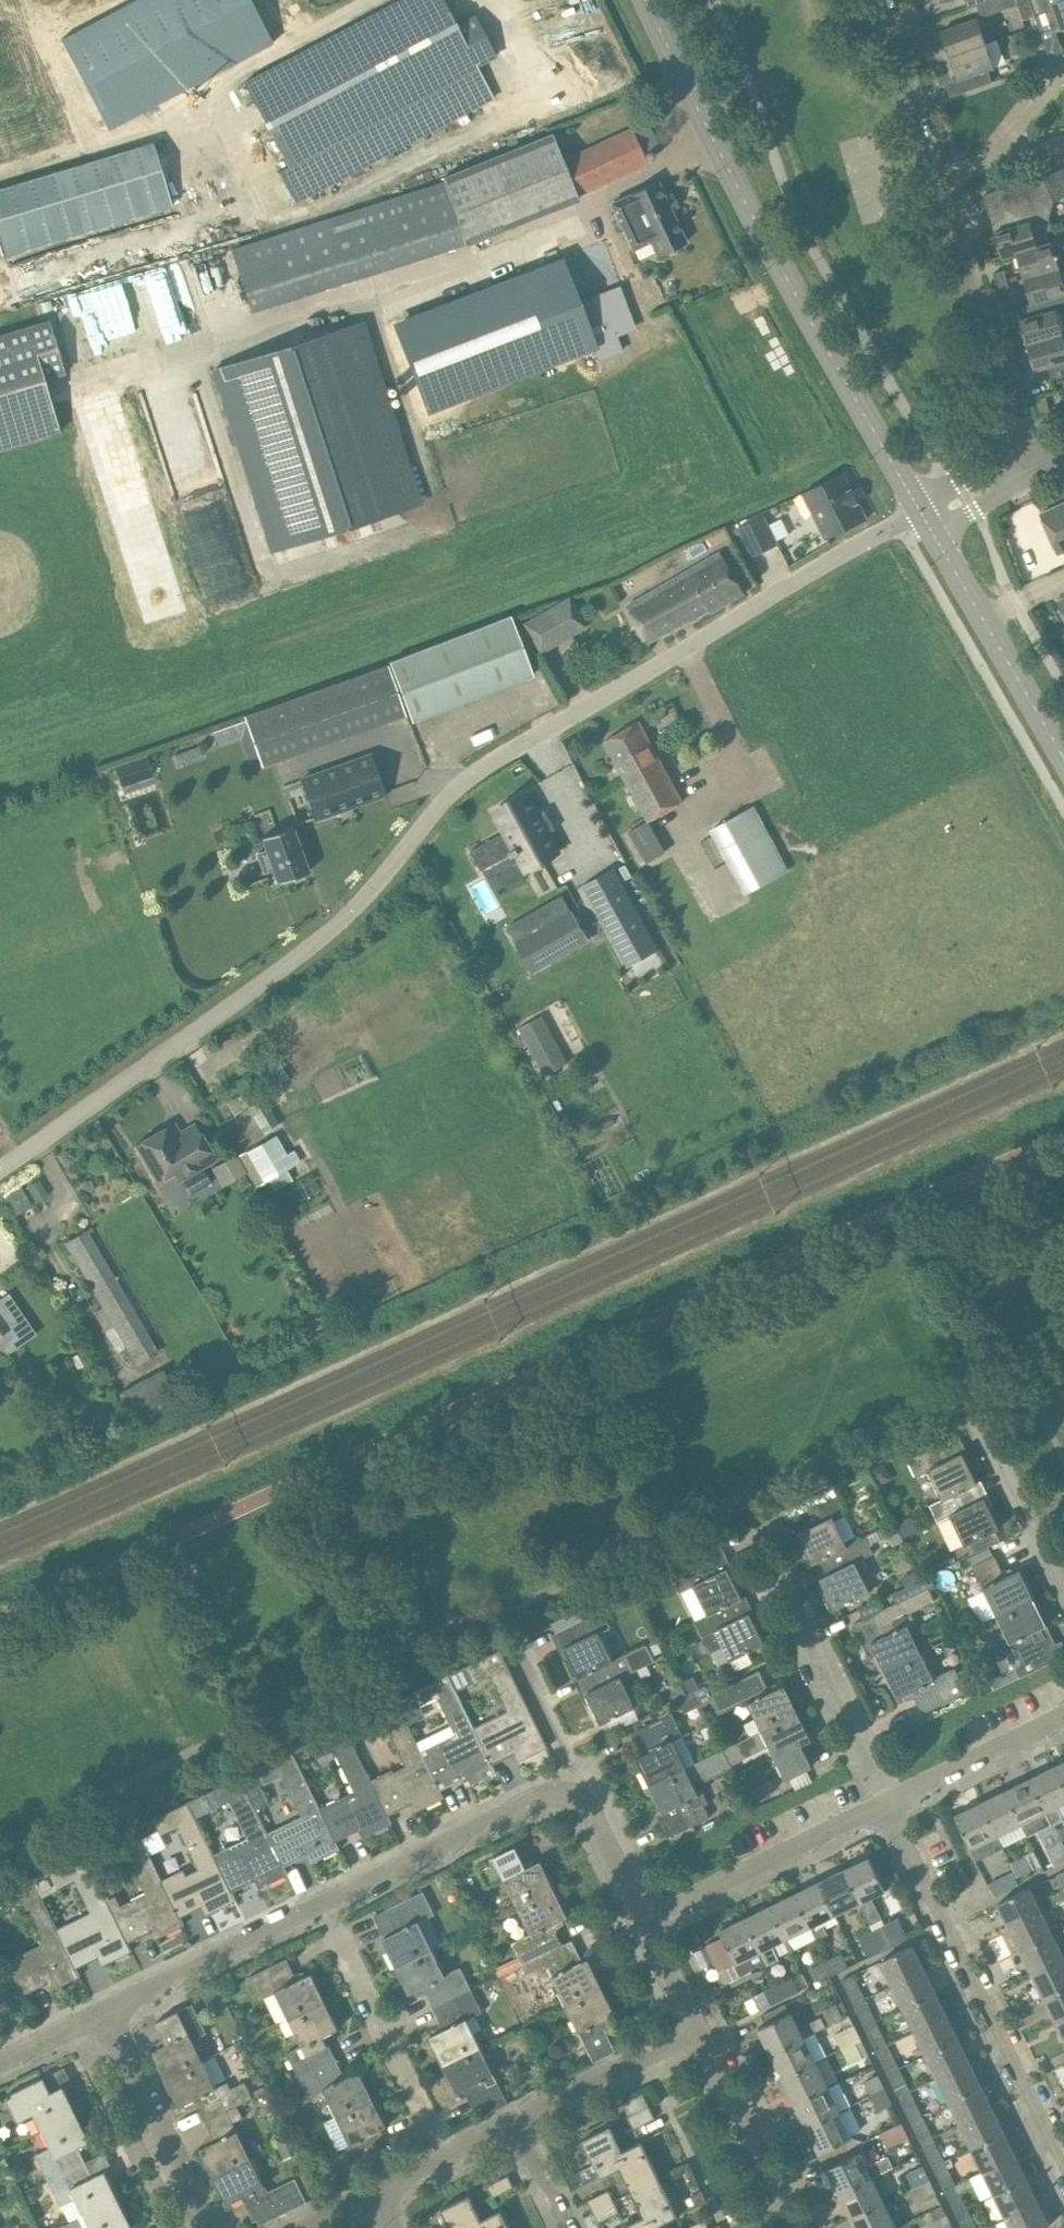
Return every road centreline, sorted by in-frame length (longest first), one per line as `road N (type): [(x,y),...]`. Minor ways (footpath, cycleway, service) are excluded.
road 1 (unclassified): [(0,1616),(1063,1134)]
road 2 (unclassified): [(0,1167),(327,934),(482,767),(921,512)]
road 3 (tertiary): [(921,512),(722,155),(647,0)]
road 4 (residential): [(1063,2168),(888,1801)]
road 5 (residential): [(888,1801),(755,1520)]
road 6 (residential): [(1022,472),(930,177)]
road 7 (residential): [(447,2159),(323,1903)]
road 8 (tertiary): [(1063,758),(921,512)]
road 9 (residential): [(642,1920),(888,1801)]
road 10 (residential): [(323,1903),(542,1793),(566,1793)]
road 11 (residential): [(104,2010),(323,1903)]
road 12 (residential): [(211,2227),(104,2010)]
road 13 (residential): [(794,2227),(700,2034)]
road 14 (residential): [(518,2124),(700,2034)]
road 15 (residential): [(888,1801),(1063,1716)]
road 16 (residential): [(1063,1586),(975,1417)]
road 17 (residential): [(930,177),(884,0)]
road 18 (residential): [(566,1793),(571,1767),(513,1644)]
road 19 (residential): [(642,1920),(586,1802),(566,1793)]
road 20 (residential): [(700,2034),(642,1920)]

